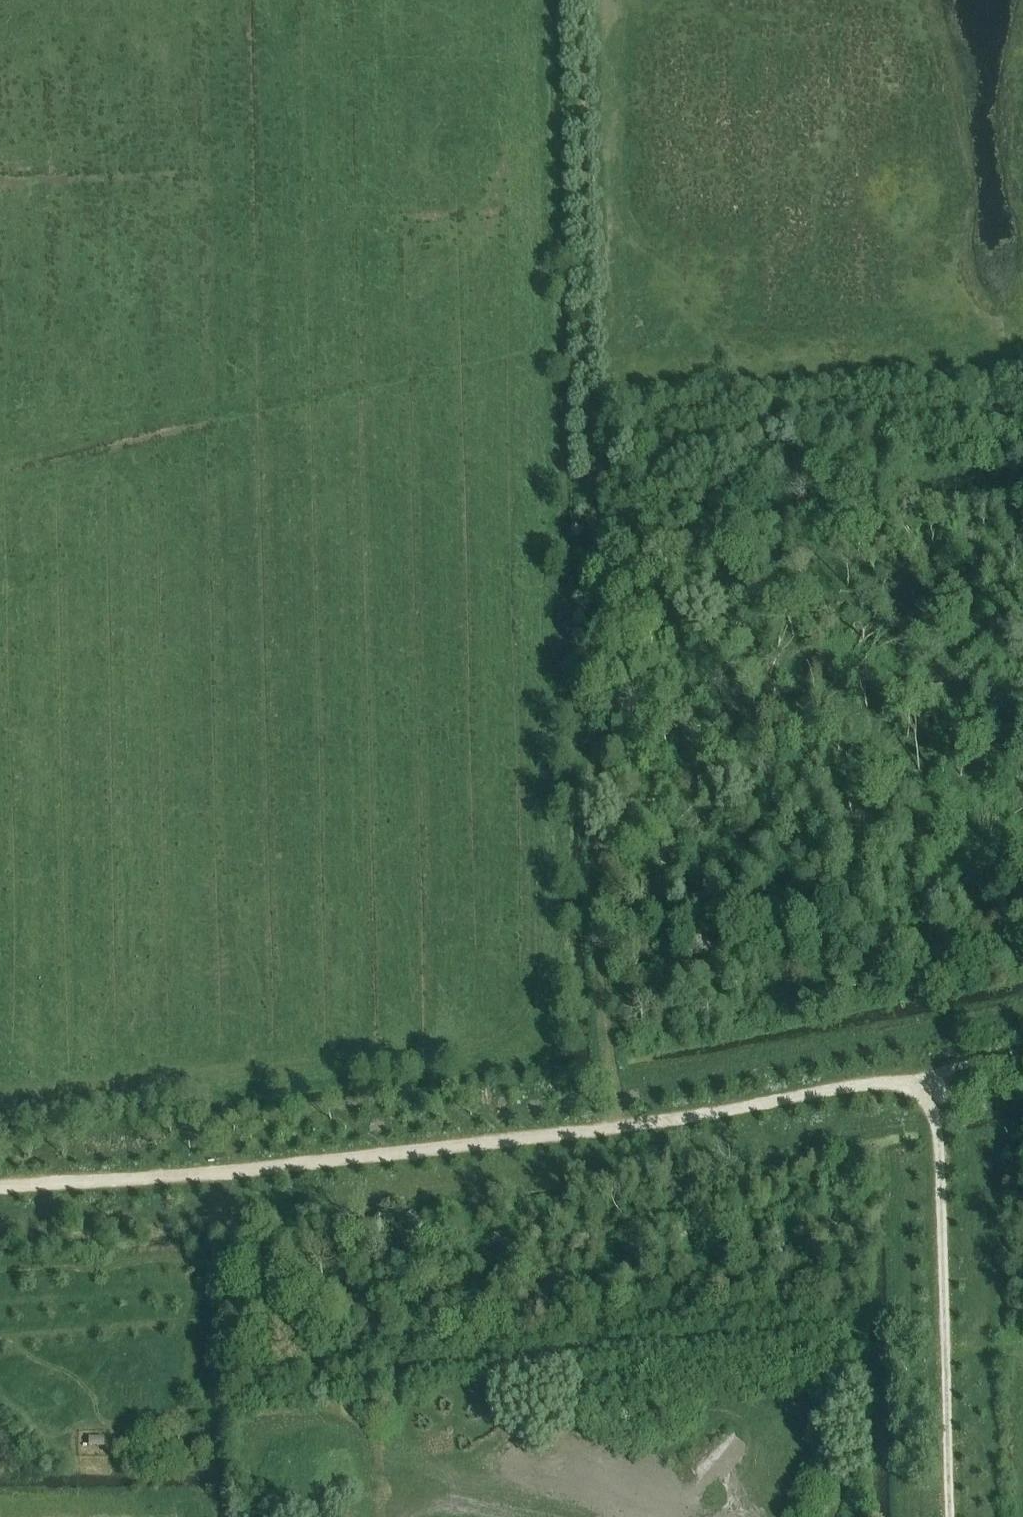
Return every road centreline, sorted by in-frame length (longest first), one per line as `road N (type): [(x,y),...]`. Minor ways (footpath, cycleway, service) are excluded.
road 1 (track): [(909,1080),(622,1126),(245,1172),(0,1186)]
road 2 (track): [(909,1080),(931,1093),(939,1134),(949,1516)]

